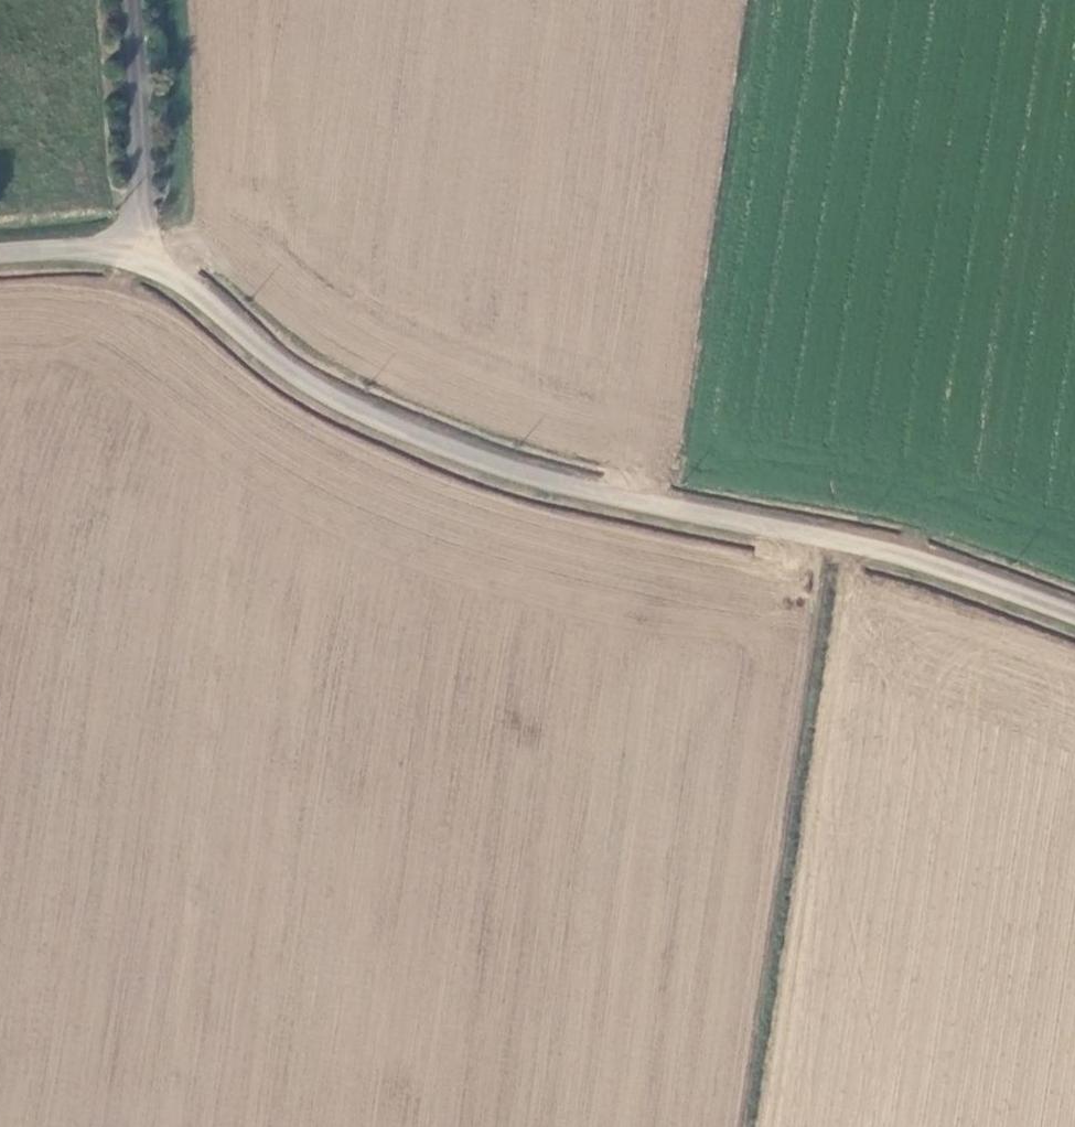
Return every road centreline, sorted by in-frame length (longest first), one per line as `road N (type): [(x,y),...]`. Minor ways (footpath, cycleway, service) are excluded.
road 1 (unclassified): [(0,255),(75,247),(138,259),(190,284),(331,399),(446,449),(589,491),(881,545),(1074,614)]

